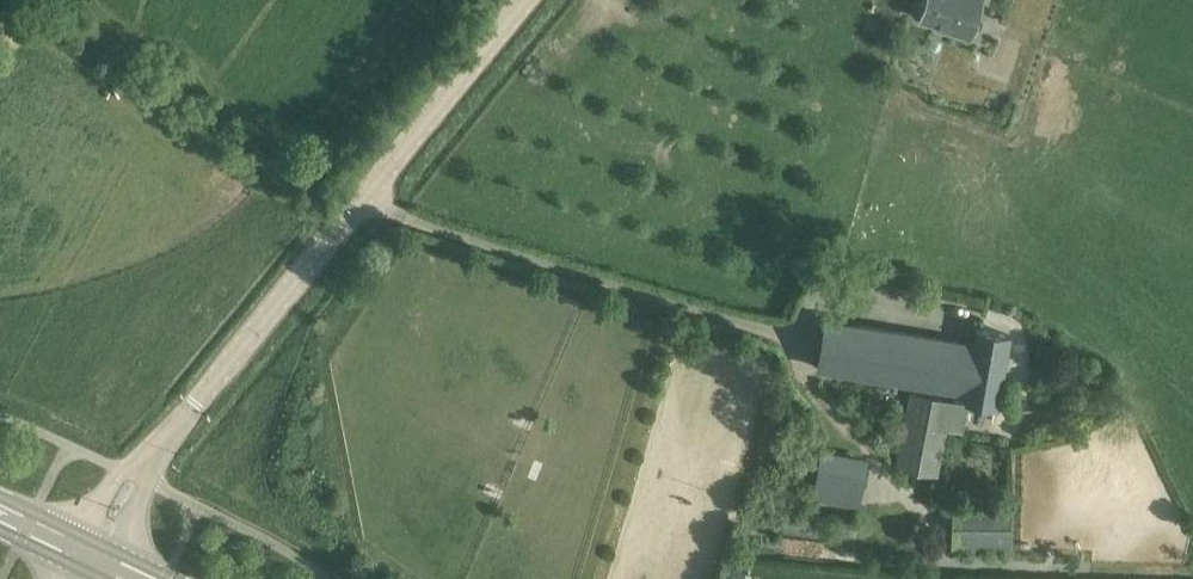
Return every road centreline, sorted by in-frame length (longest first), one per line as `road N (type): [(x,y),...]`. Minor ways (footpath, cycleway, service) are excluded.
road 1 (unclassified): [(136,475),(533,0)]

